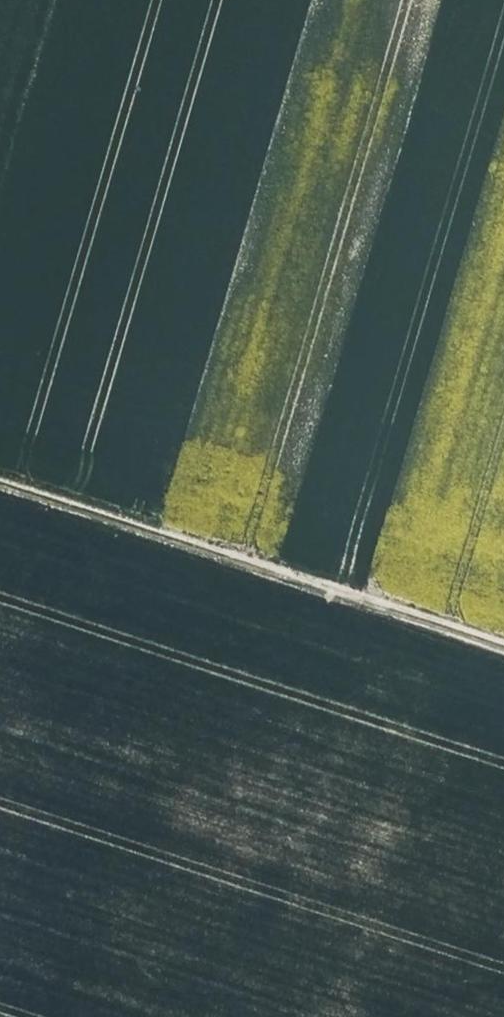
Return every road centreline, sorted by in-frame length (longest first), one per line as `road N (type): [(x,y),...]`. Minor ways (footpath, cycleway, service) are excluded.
road 1 (track): [(503,650),(0,482)]

